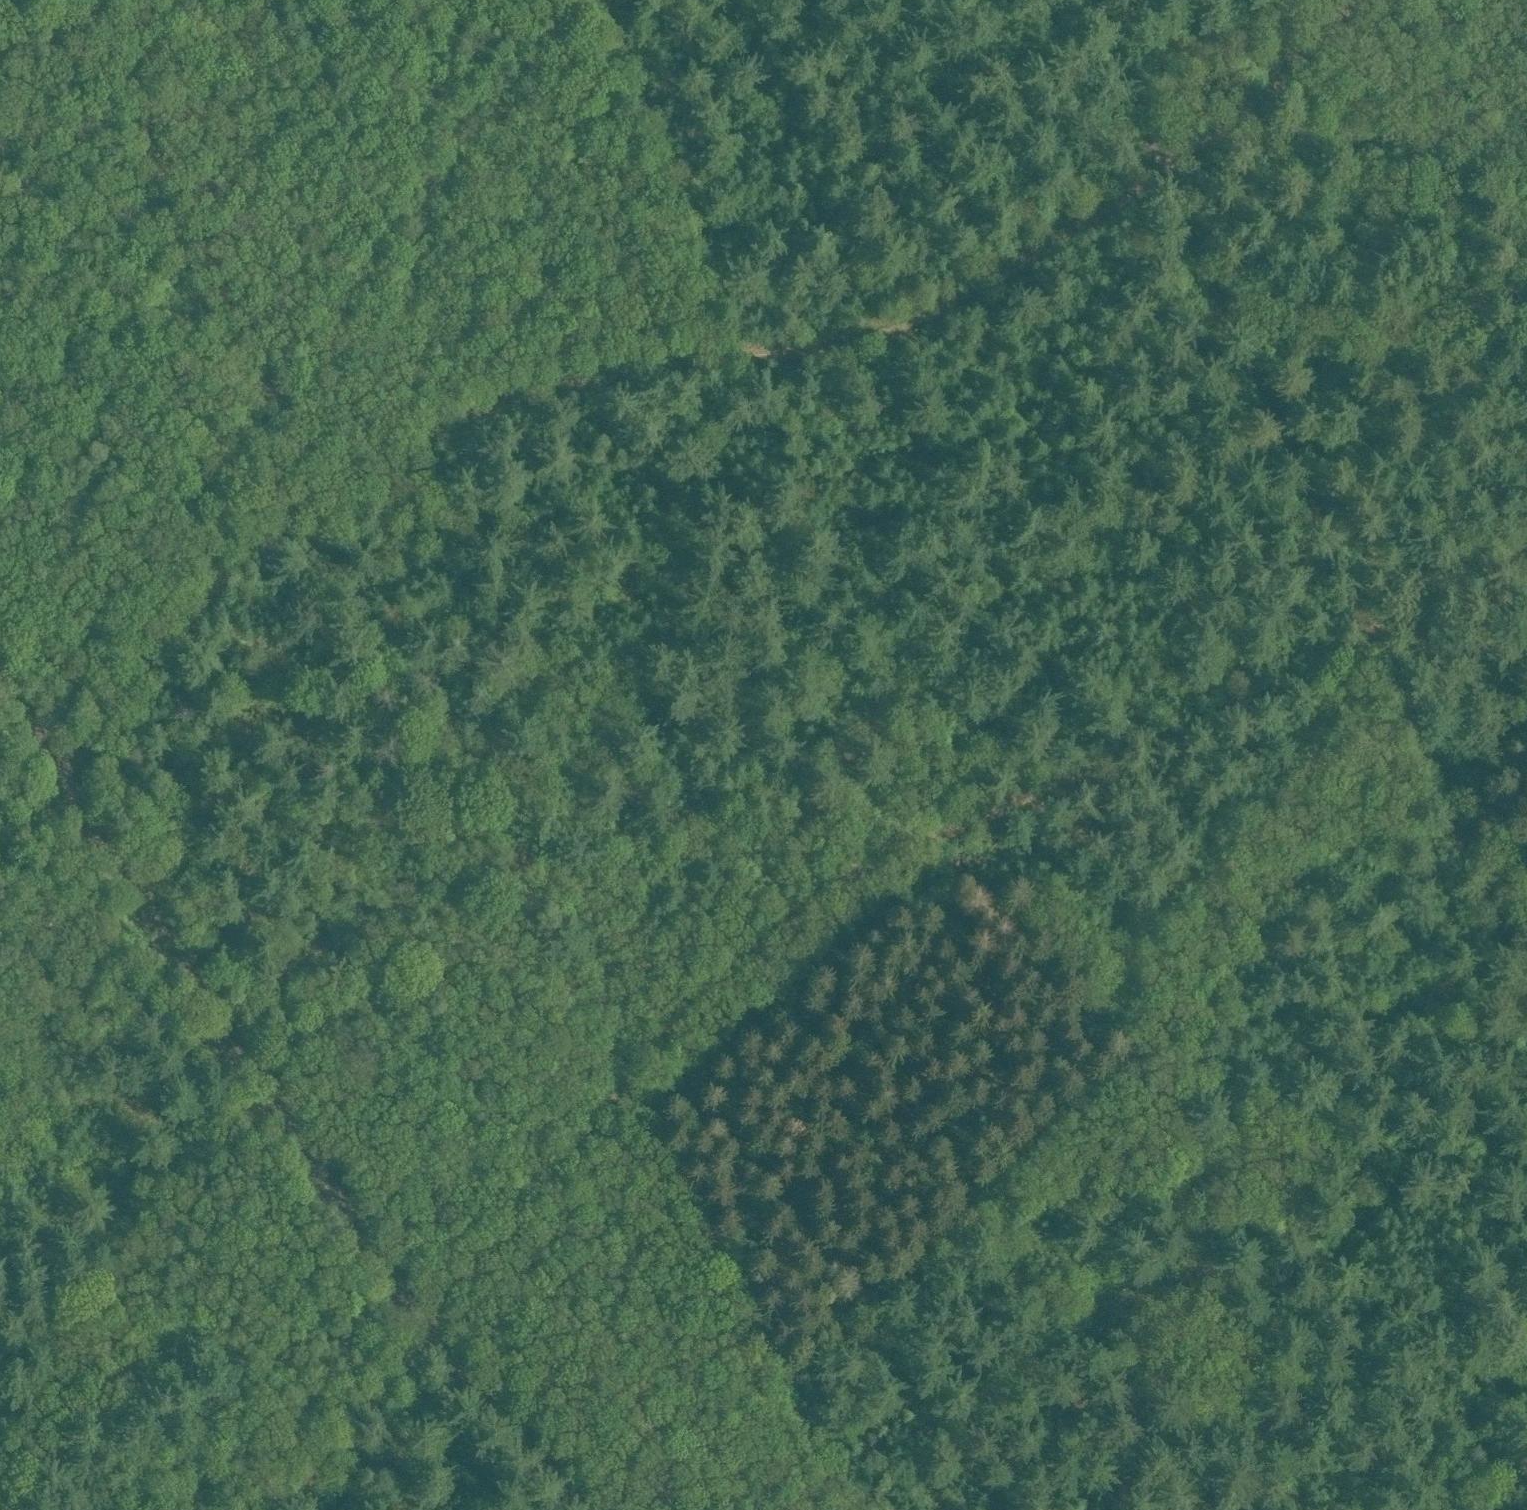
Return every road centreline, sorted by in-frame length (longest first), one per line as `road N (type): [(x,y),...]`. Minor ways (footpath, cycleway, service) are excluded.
road 1 (track): [(1526,545),(1374,640),(966,822),(800,916),(734,965),(621,1089),(285,1509)]
road 2 (track): [(1166,173),(991,283),(847,343),(800,355),(686,360),(531,392),(377,461),(222,579),(0,854)]
road 3 (track): [(575,1509),(424,1335),(0,692)]
road 4 (track): [(1349,0),(1288,79),(1166,173)]
road 5 (track): [(1090,0),(1166,173)]

